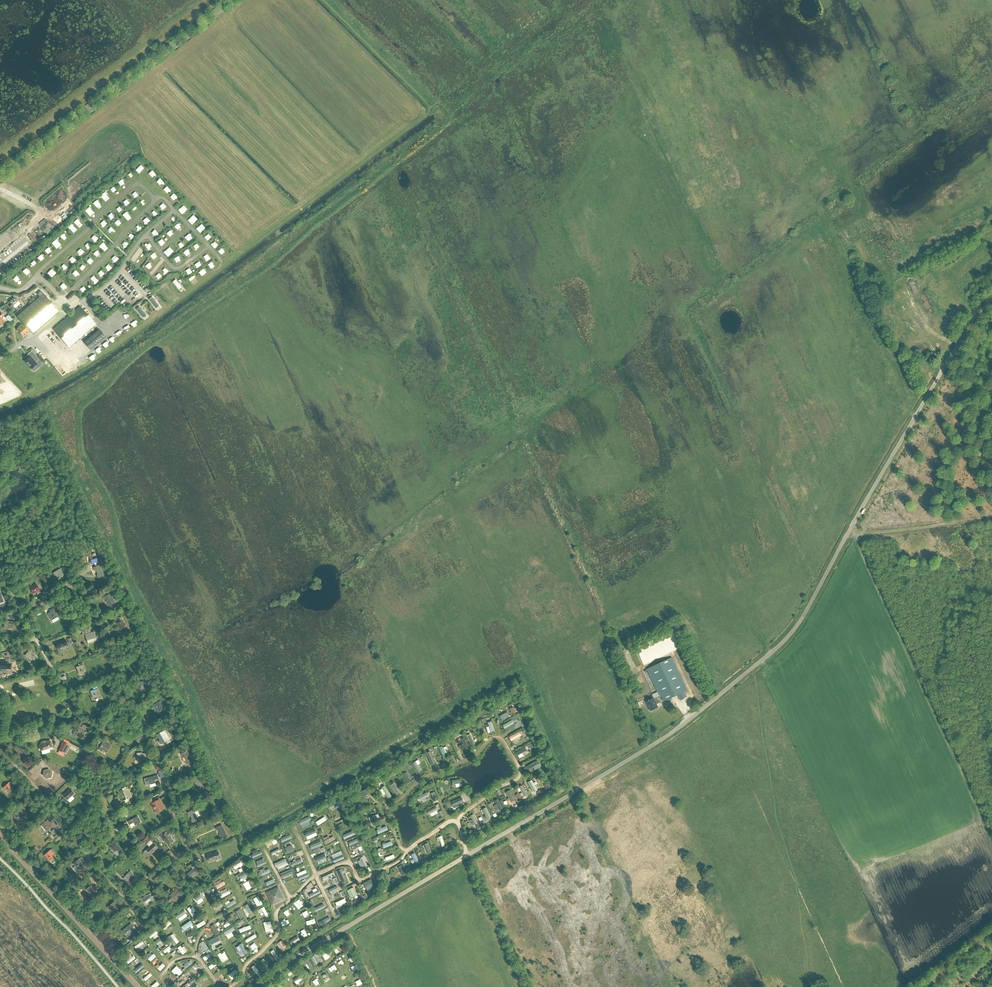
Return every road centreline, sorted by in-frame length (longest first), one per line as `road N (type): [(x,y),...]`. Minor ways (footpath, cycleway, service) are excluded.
road 1 (unclassified): [(263,986),(295,958),(665,737),(776,648),(991,301)]
road 2 (track): [(459,824),(451,821),(408,850),(387,809),(421,779),(500,738),(517,777),(459,818)]
road 3 (tertiary): [(0,175),(233,0)]
road 4 (track): [(0,581),(74,714),(0,741)]
road 5 (track): [(0,752),(66,814),(90,857),(146,918)]
road 6 (tertiary): [(138,986),(0,836)]
road 7 (track): [(352,864),(315,875),(277,911),(277,934),(230,986)]
road 8 (track): [(991,516),(847,534)]
road 9 (track): [(129,899),(187,846),(165,793)]
road 10 (track): [(408,850),(359,879),(333,822)]

